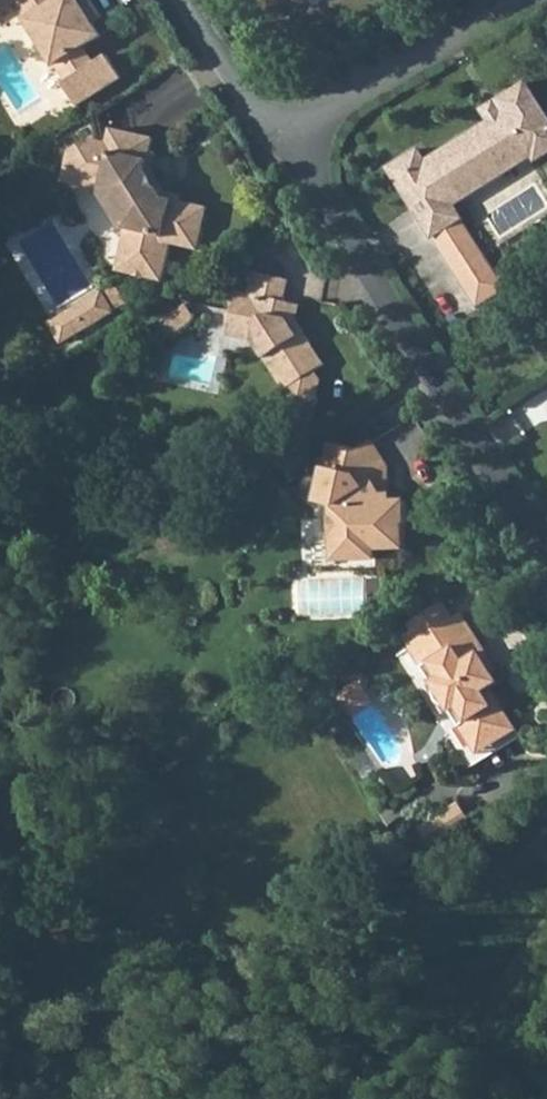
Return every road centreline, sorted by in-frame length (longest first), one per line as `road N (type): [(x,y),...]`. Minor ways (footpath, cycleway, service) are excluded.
road 1 (residential): [(286,137),(546,546)]
road 2 (residential): [(518,0),(286,137)]
road 3 (residential): [(189,0),(286,137)]

